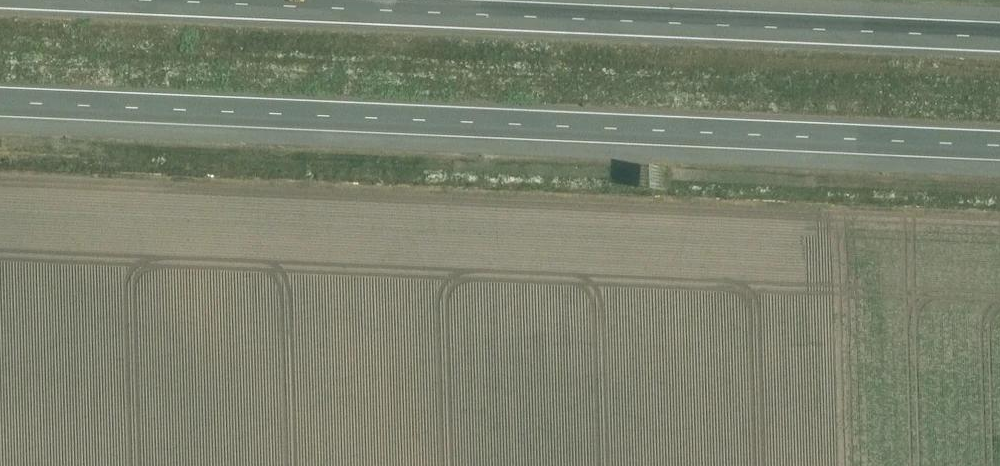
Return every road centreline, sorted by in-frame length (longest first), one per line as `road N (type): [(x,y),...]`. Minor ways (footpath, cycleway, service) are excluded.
road 1 (motorway): [(0,104),(999,146)]
road 2 (motorway): [(999,38),(110,0)]

